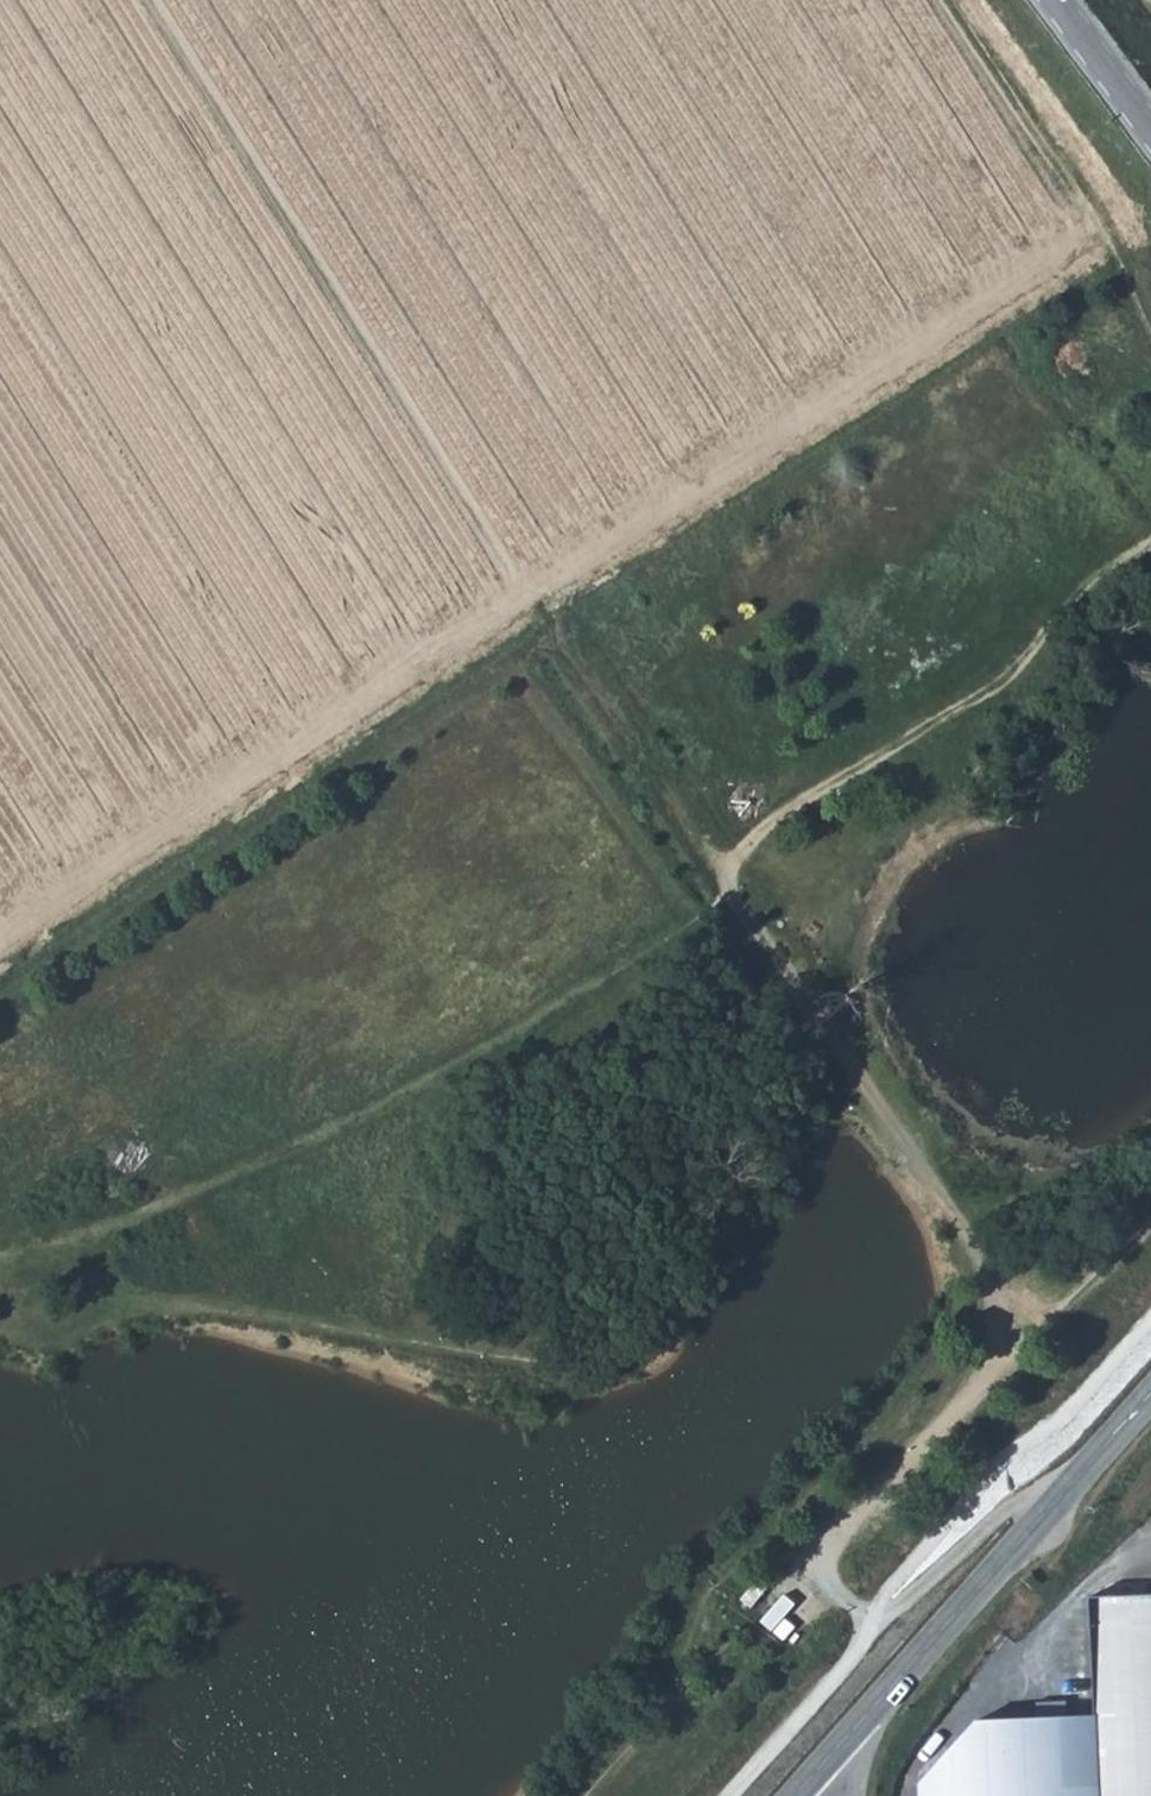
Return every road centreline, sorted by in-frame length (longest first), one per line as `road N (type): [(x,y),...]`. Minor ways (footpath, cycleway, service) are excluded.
road 1 (track): [(859,1623),(826,1566),(1013,1328),(158,0)]
road 2 (secondary): [(1150,1405),(792,1795)]
road 3 (track): [(859,1623),(1019,1501),(1061,1503)]
road 4 (tertiary): [(1150,129),(1055,0)]

